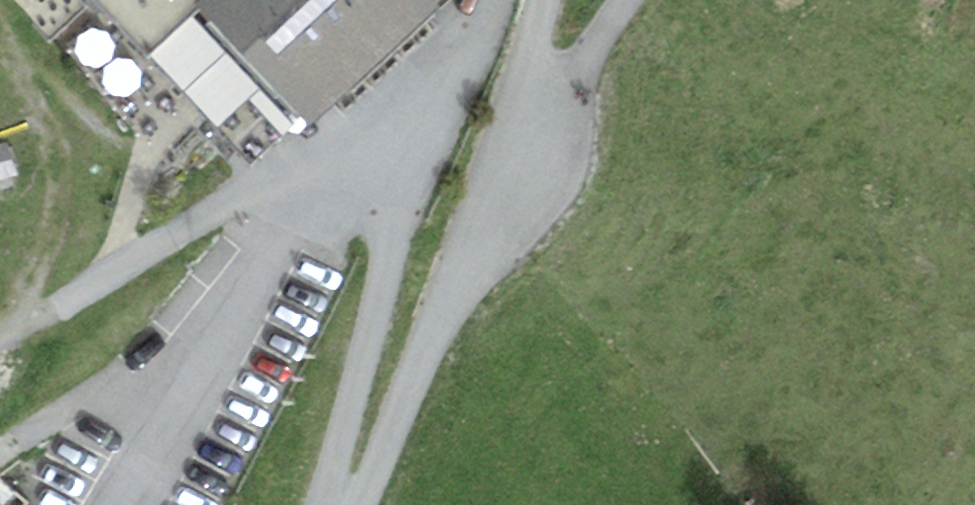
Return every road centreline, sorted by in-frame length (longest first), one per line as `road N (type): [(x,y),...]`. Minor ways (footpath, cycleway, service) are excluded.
road 1 (unclassified): [(357,504),(528,139),(626,0)]
road 2 (track): [(311,184),(278,186),(30,328),(0,355)]
road 3 (track): [(30,328),(56,220),(32,96),(0,37)]
road 4 (track): [(528,139),(552,0)]

